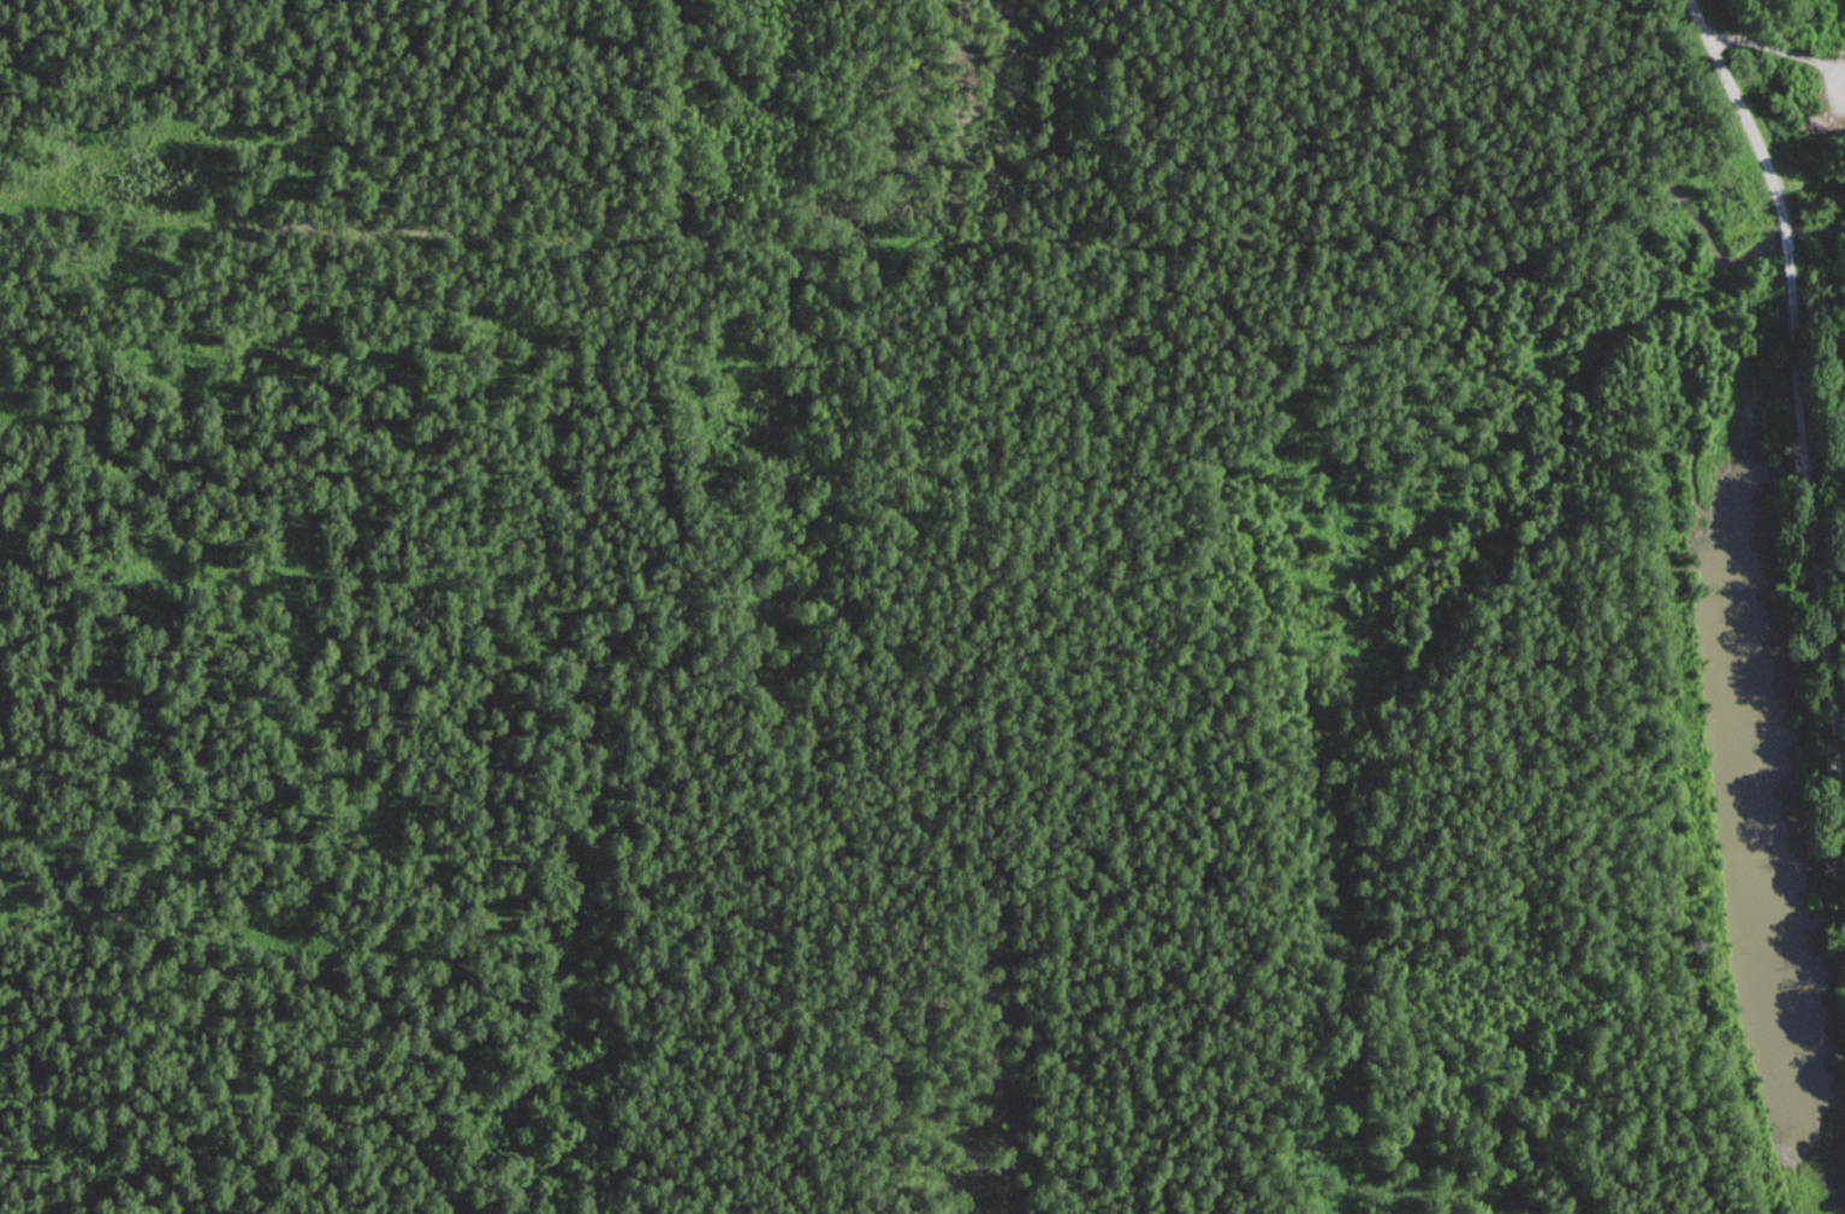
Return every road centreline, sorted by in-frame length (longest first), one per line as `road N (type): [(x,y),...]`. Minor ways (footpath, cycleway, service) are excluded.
road 1 (residential): [(1844,825),(1826,700),(1823,587),(1784,218),(1696,0)]
road 2 (residential): [(1823,67),(1784,64),(1710,31)]

